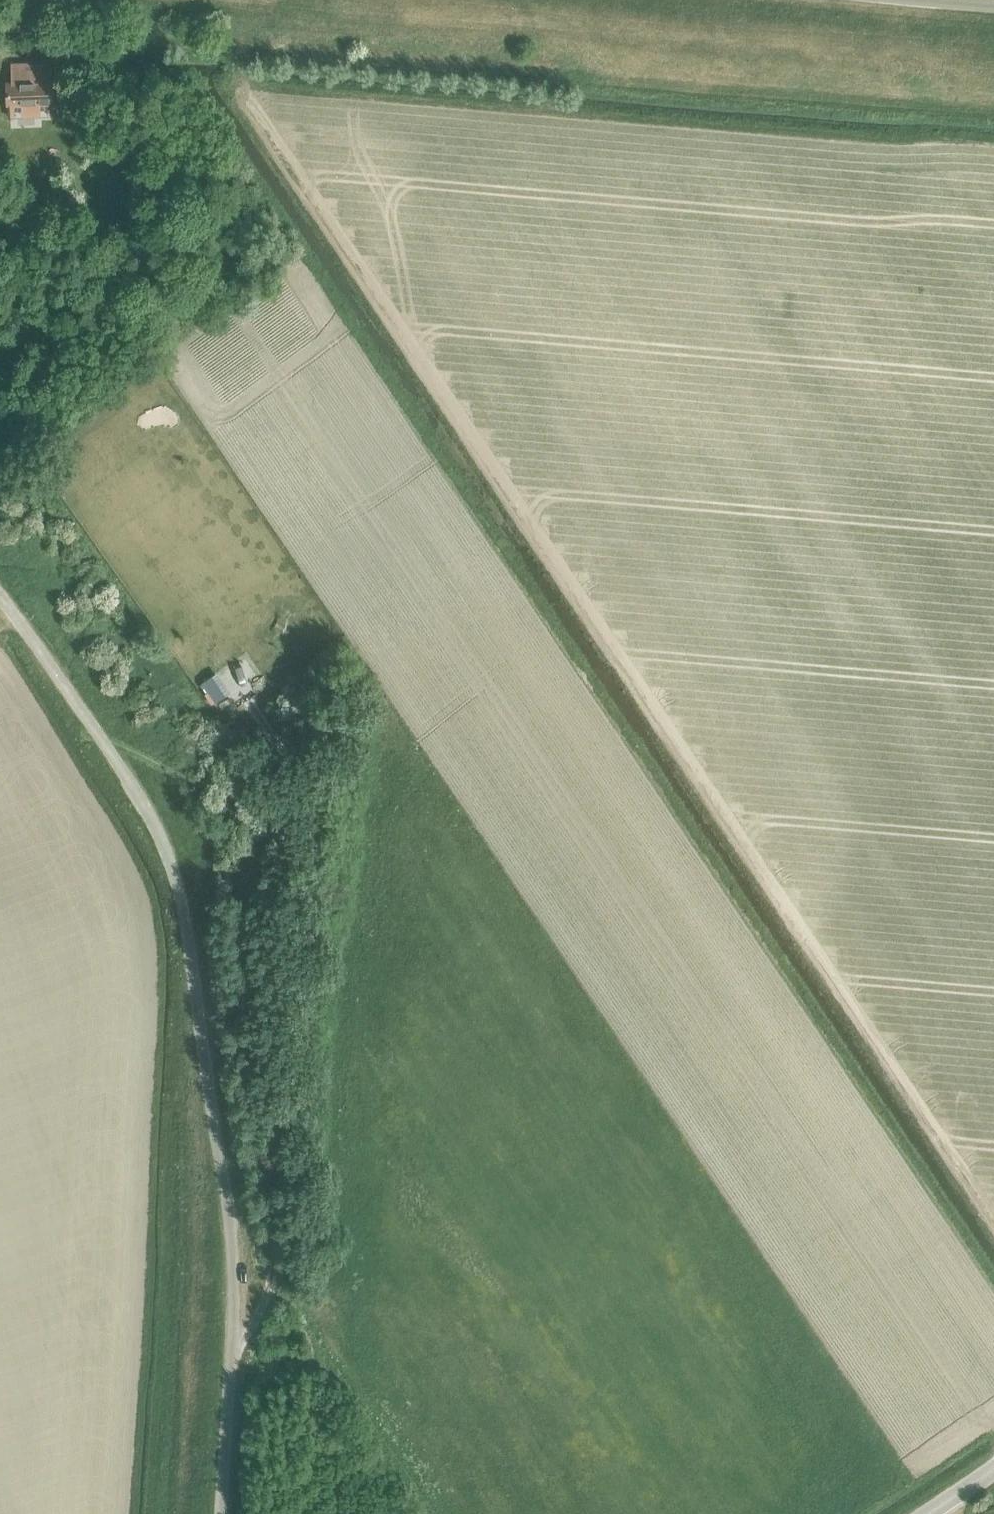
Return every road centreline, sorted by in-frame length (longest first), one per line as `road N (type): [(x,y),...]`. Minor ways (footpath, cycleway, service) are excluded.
road 1 (unclassified): [(221,1513),(234,1308),(213,1089),(181,888),(159,833),(0,600)]
road 2 (track): [(52,32),(576,82)]

